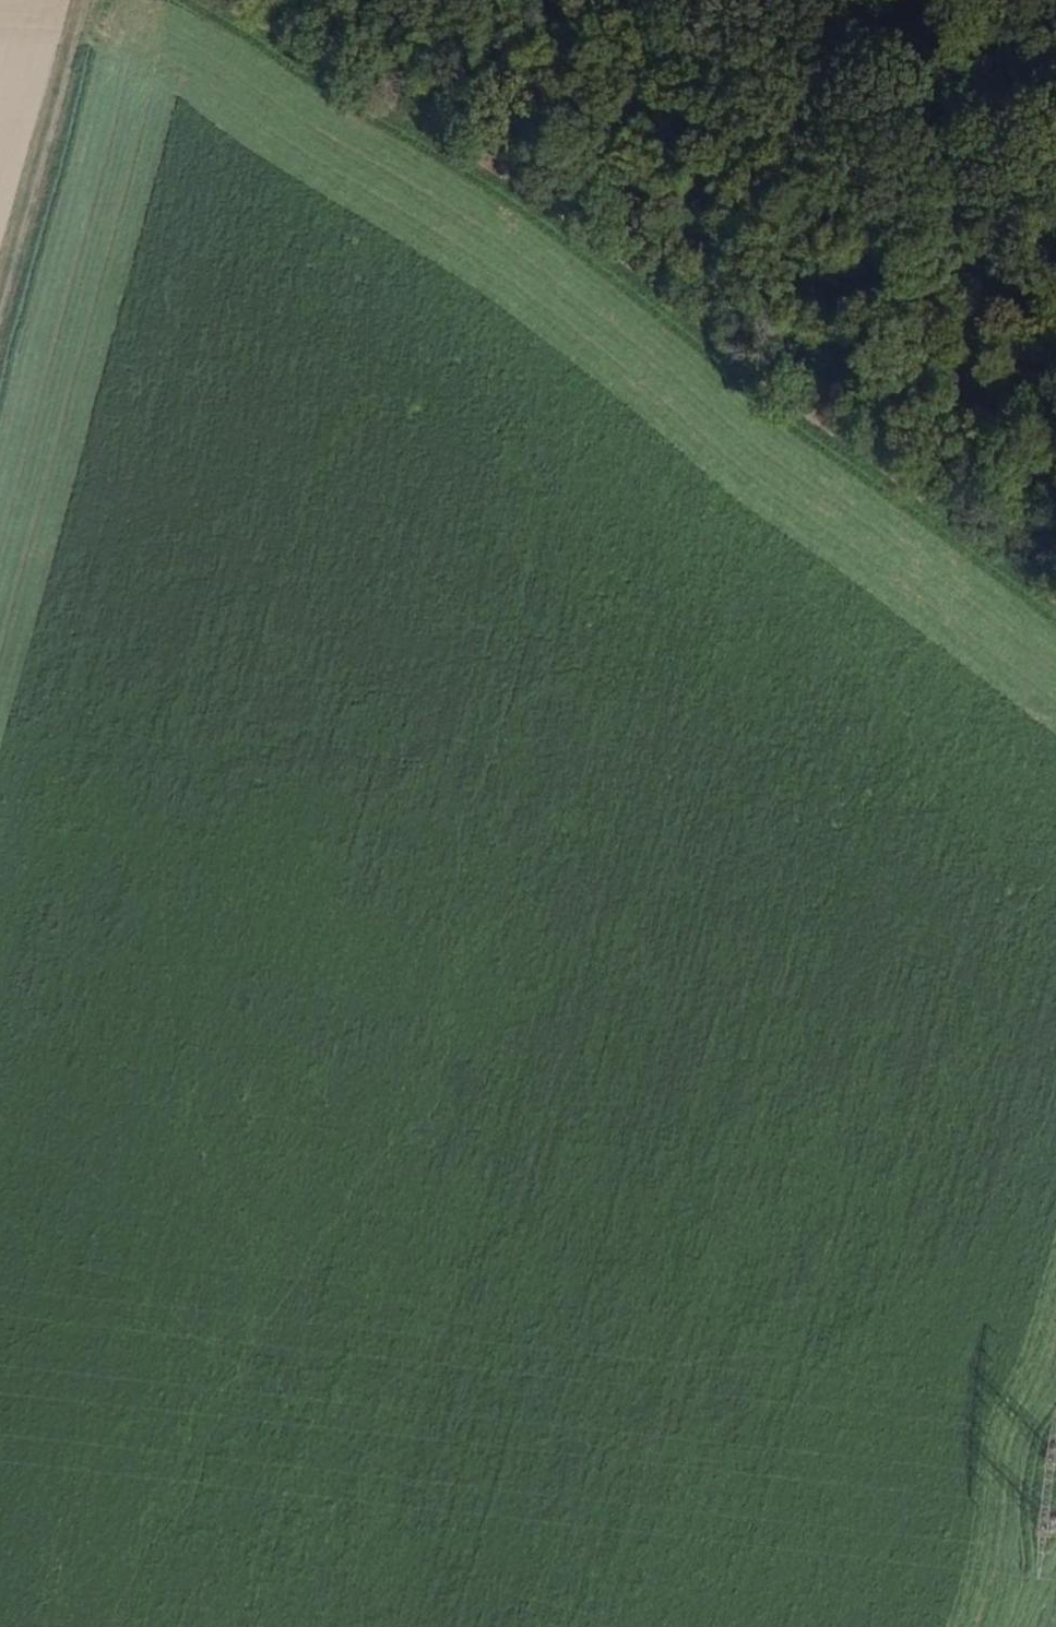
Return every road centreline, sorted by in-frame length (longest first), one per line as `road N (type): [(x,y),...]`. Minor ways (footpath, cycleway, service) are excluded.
road 1 (track): [(581,0),(774,104),(828,149),(991,333),(1055,387)]
road 2 (track): [(0,310),(78,0)]

